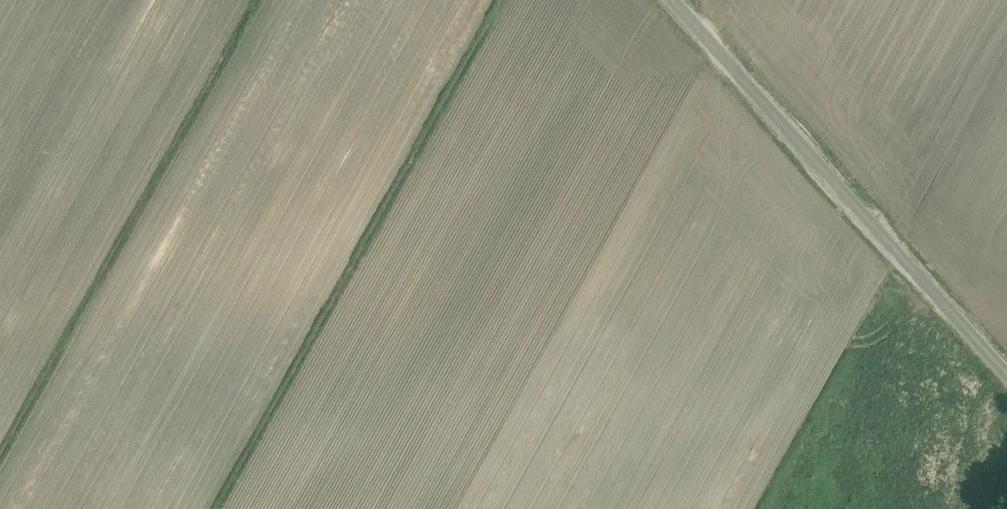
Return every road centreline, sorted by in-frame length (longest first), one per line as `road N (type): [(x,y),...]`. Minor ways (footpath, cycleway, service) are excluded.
road 1 (unclassified): [(1006,368),(673,0)]

